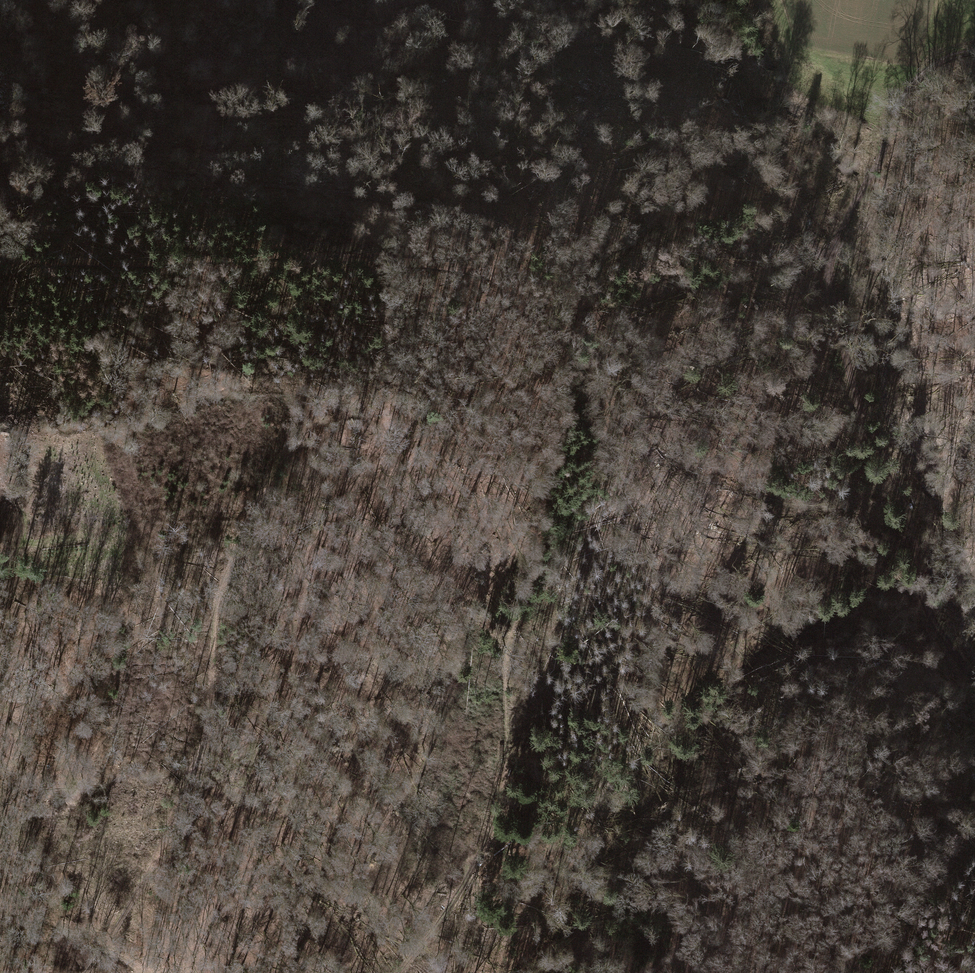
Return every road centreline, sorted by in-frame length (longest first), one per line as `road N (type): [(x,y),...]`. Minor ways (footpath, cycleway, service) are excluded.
road 1 (track): [(0,257),(104,266),(281,256),(447,266),(489,275),(554,353),(562,401),(535,572),(502,661),(505,807),(396,972)]
road 2 (track): [(974,50),(930,70),(903,108),(828,269),(853,390),(914,524),(929,612),(974,681)]
road 3 (track): [(0,147),(426,207),(498,227),(511,243),(508,260),(489,275)]
road 4 (track): [(942,972),(893,889),(851,849),(835,807),(792,774),(757,774),(651,818)]

